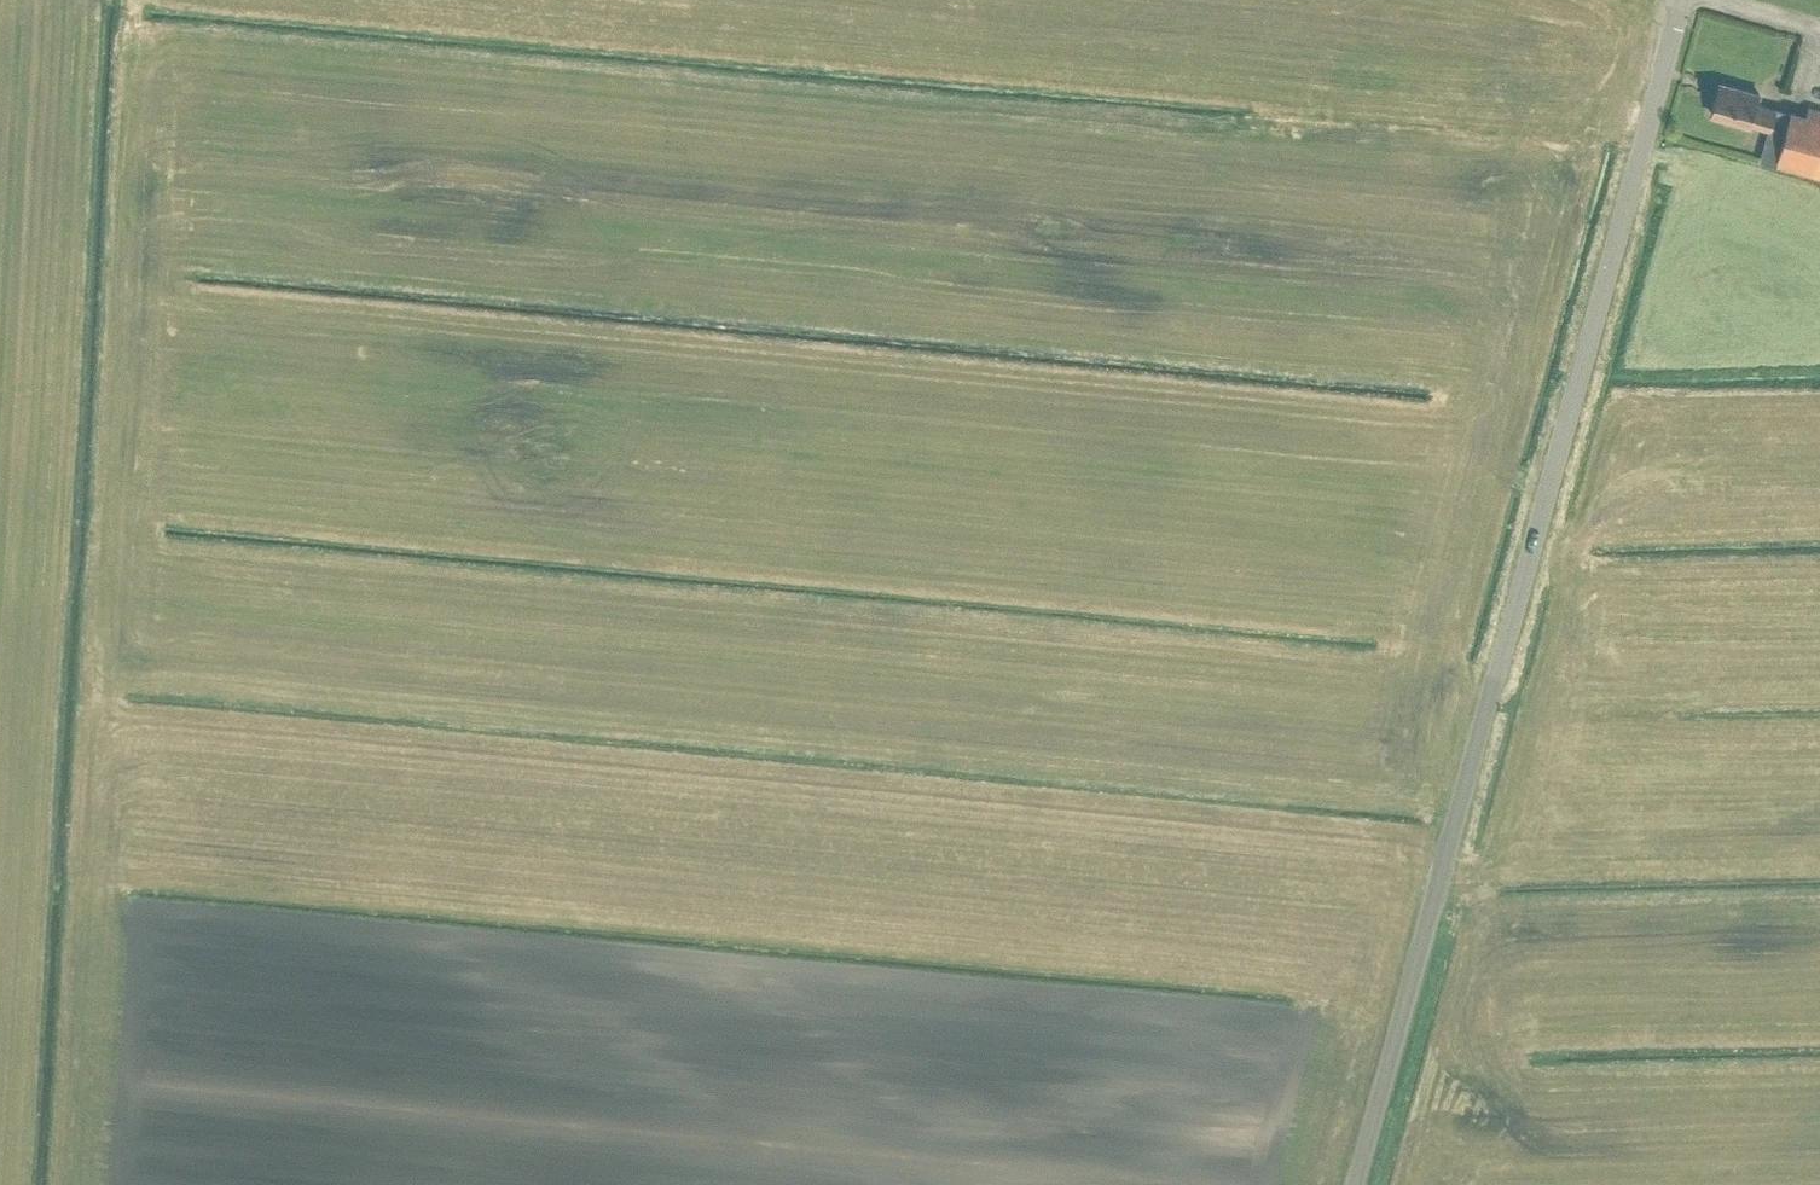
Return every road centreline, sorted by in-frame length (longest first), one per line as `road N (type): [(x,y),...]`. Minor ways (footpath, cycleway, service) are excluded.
road 1 (unclassified): [(1356,1184),(1681,0)]

